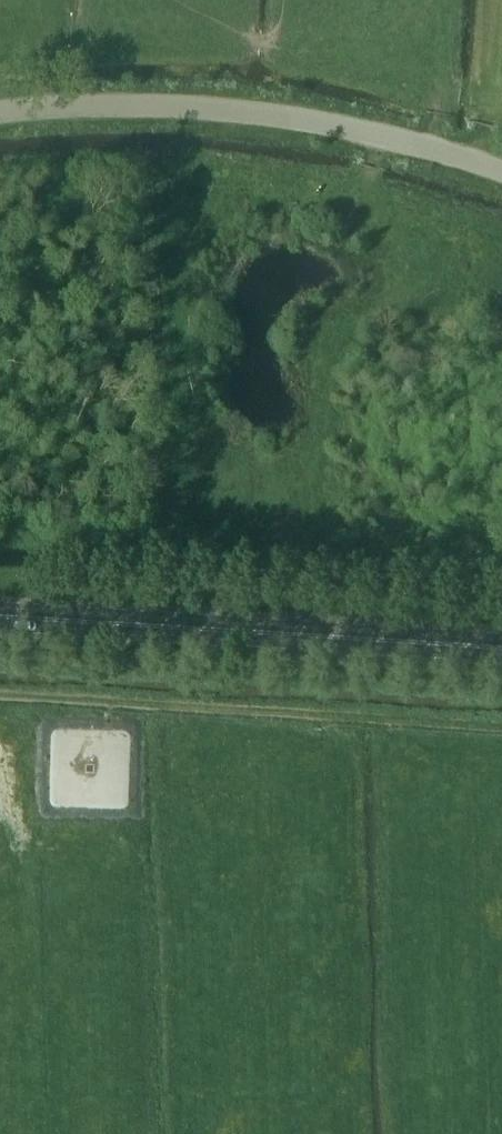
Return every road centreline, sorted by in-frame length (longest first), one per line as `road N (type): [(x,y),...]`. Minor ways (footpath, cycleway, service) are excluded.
road 1 (unclassified): [(0,120),(124,111),(267,115),(393,139),(501,174)]
road 2 (track): [(0,695),(501,729)]
road 3 (primary): [(501,650),(0,620)]
road 4 (track): [(394,720),(407,1074)]
road 5 (track): [(447,312),(376,191),(384,137)]

